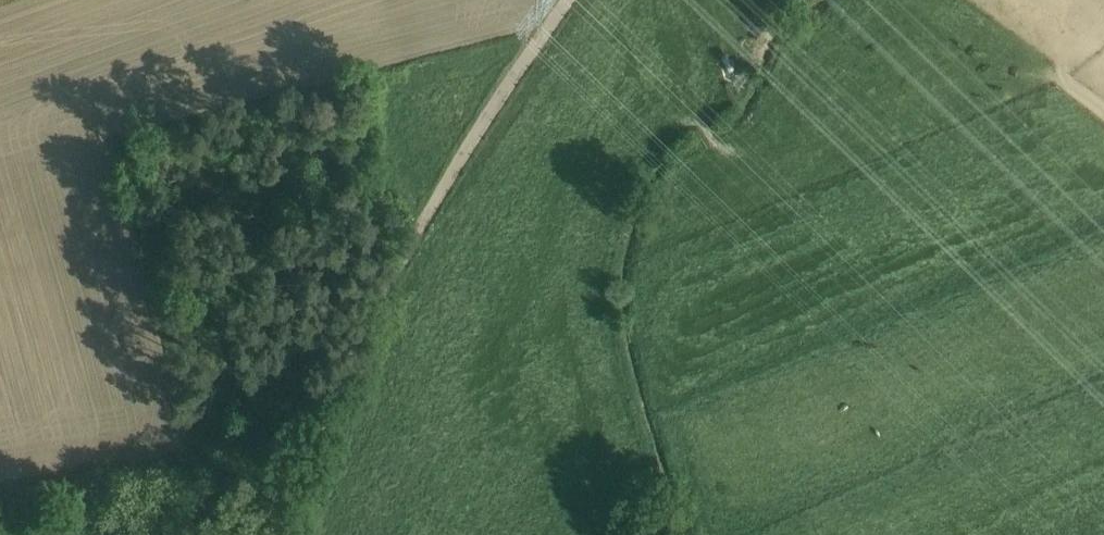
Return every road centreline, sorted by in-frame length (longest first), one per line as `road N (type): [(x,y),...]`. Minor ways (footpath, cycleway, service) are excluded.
road 1 (track): [(566,0),(478,126),(384,300),(274,534)]

